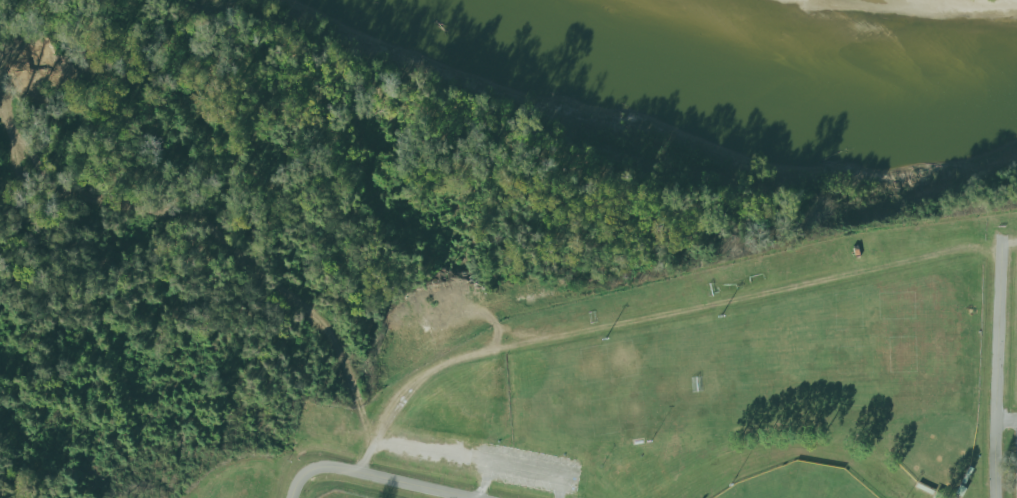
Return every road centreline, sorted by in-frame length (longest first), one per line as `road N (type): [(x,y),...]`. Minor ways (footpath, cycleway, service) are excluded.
road 1 (track): [(361,472),(389,401),(443,364),(958,244),(996,251)]
road 2 (residential): [(996,251),(997,497)]
road 3 (residential): [(291,497),(302,477),(328,466),(474,497)]

